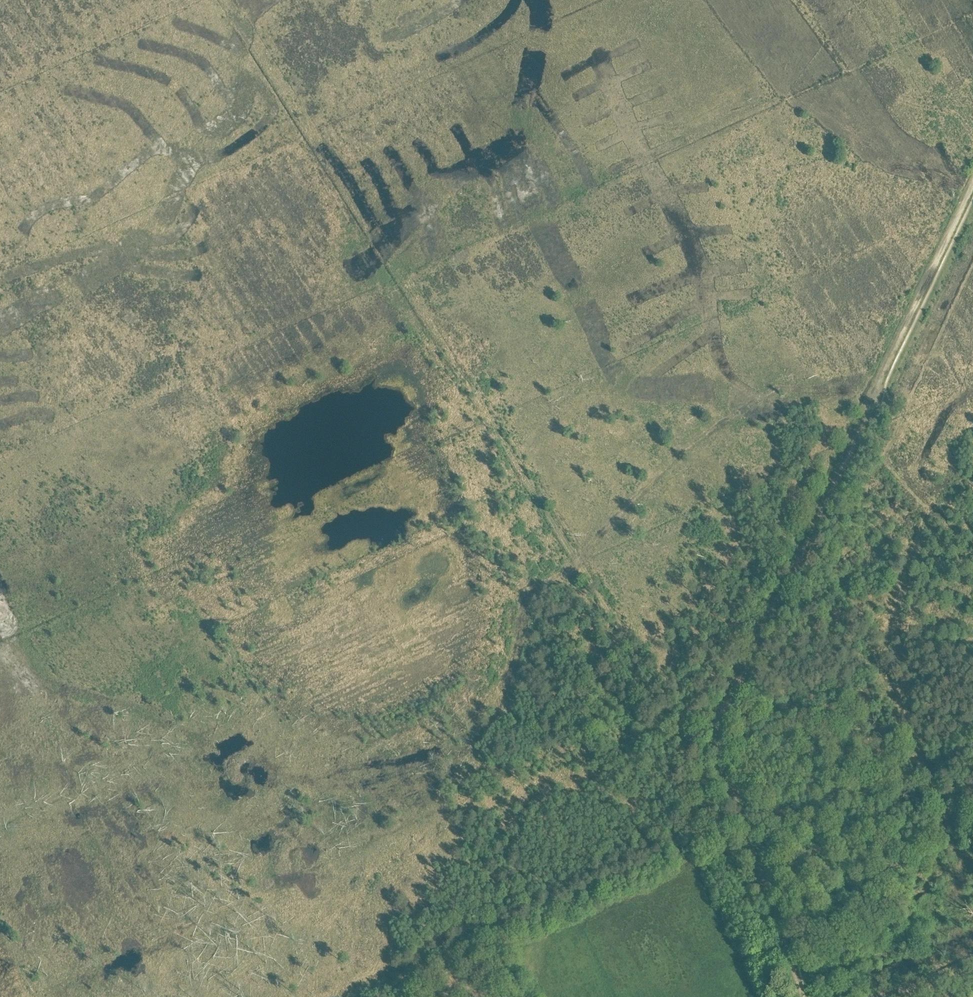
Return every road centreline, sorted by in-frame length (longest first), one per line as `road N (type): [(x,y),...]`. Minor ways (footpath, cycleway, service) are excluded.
road 1 (track): [(802,996),(718,732),(972,184)]

